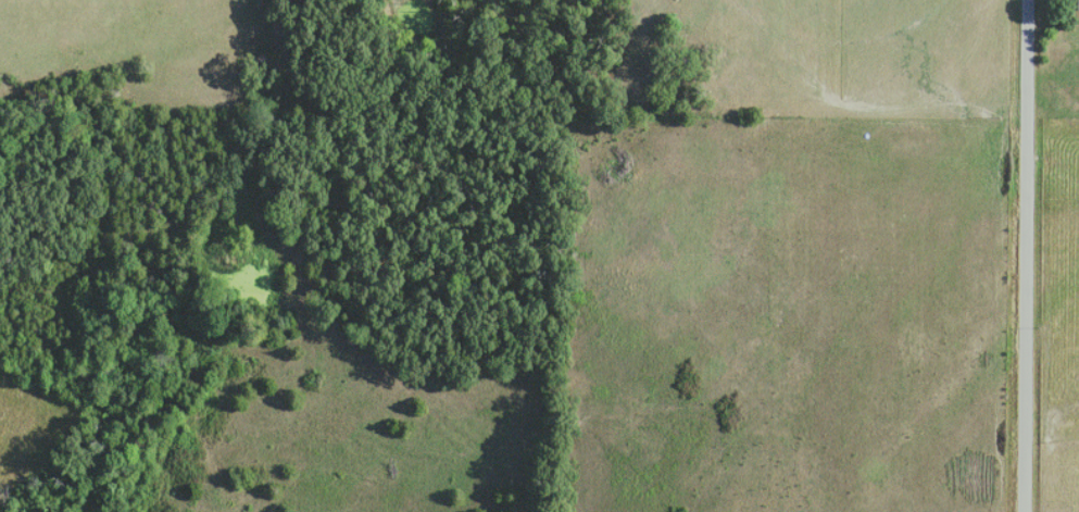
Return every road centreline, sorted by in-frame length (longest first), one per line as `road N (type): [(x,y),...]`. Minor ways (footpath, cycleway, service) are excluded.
road 1 (residential): [(1024,511),(1027,0)]

